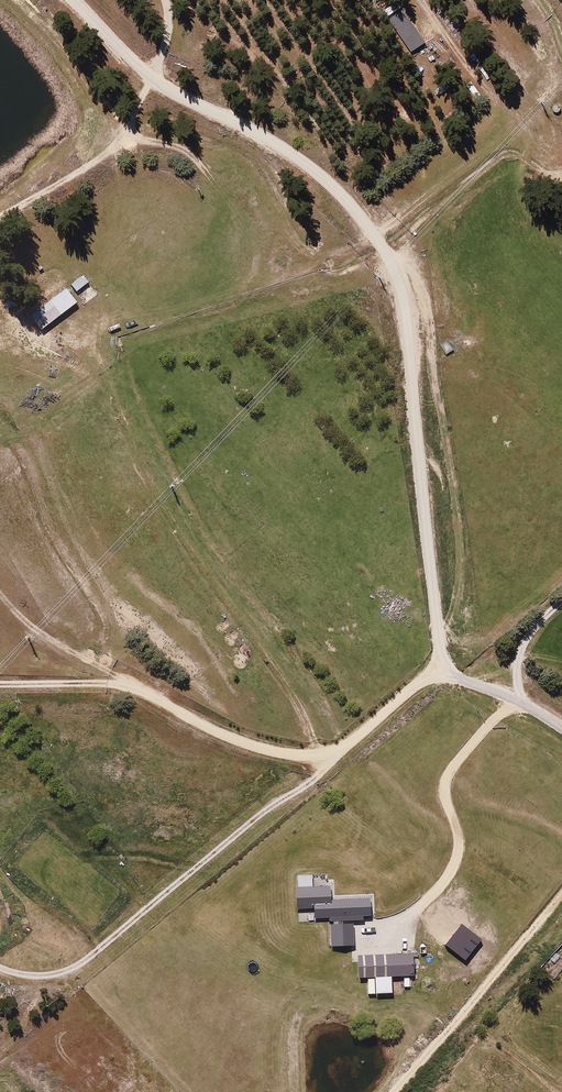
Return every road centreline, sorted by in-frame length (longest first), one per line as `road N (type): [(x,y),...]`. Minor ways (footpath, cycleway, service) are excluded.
road 1 (unclassified): [(561,718),(522,691),(445,660),(401,317),(383,256),(308,170),(273,142),(171,93),(73,0)]
road 2 (track): [(311,752),(295,695),(232,611),(130,447),(91,332)]
road 3 (track): [(159,0),(156,45),(116,142),(0,211)]
road 4 (track): [(561,891),(391,1091)]

